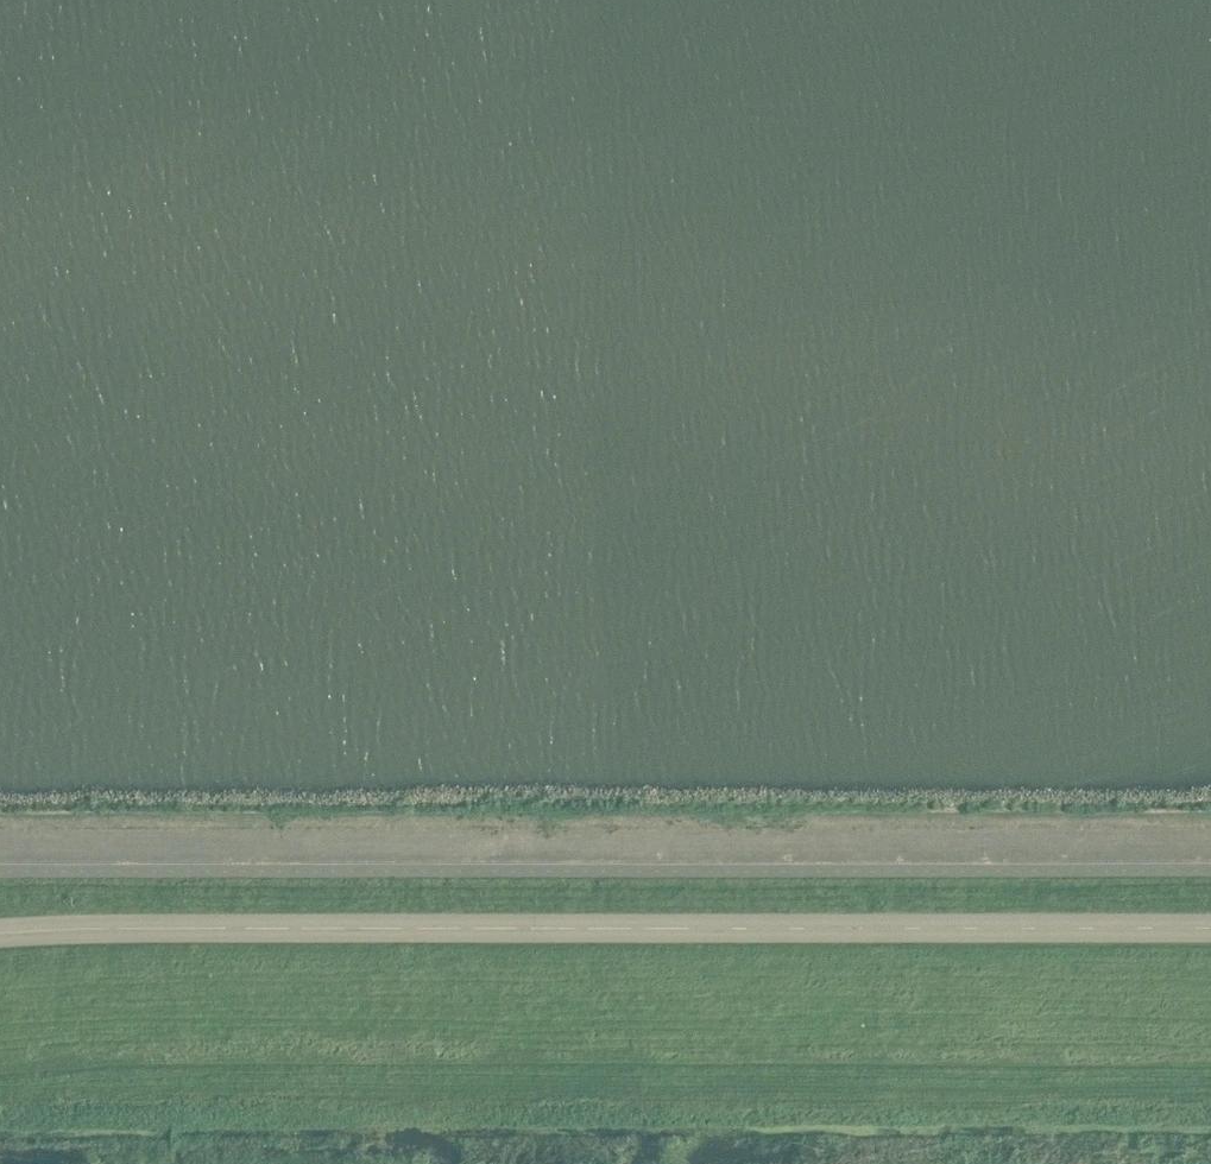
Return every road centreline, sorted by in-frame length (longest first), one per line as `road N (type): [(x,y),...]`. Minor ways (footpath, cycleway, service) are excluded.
road 1 (tertiary): [(0,935),(98,928),(1210,927)]

